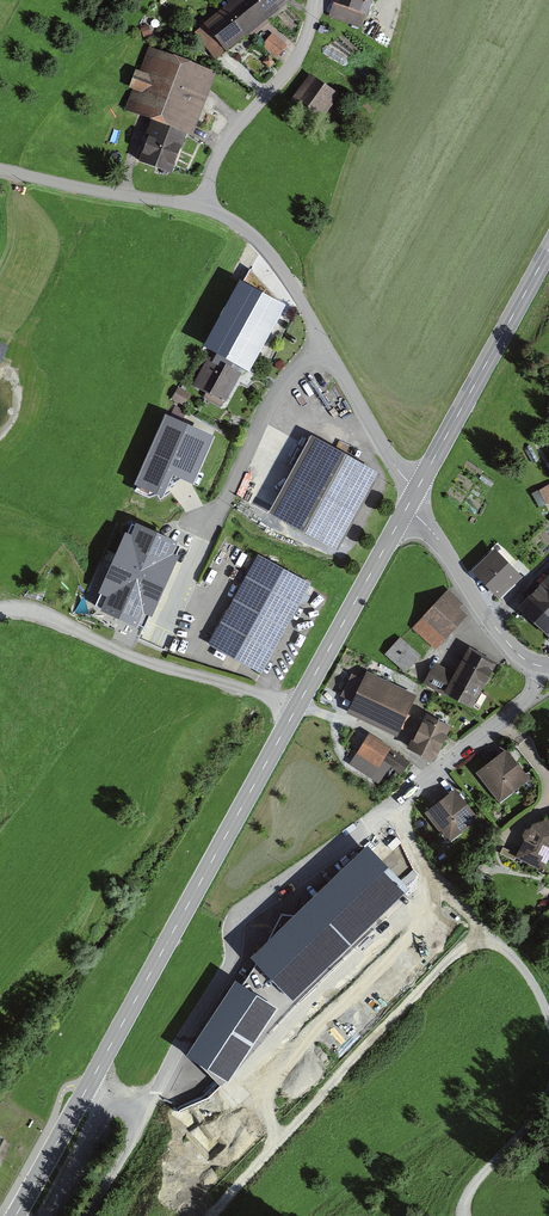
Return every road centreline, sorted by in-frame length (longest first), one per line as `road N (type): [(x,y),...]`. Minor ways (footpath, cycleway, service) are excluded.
road 1 (secondary): [(406,510),(85,1092)]
road 2 (residential): [(394,808),(237,919),(232,965),(138,1115)]
road 3 (track): [(209,1215),(479,928)]
road 4 (track): [(294,711),(253,689),(136,659),(48,616),(0,612)]
road 5 (secondary): [(548,250),(418,488)]
road 6 (residential): [(201,208),(229,140),(308,40),(314,0)]
road 7 (residential): [(326,348),(276,392),(212,525)]
road 8 (residential): [(406,510),(431,530),(515,652),(542,667)]
road 9 (residential): [(542,667),(527,700),(394,808)]
road 10 (unclassified): [(201,208),(0,170)]
road 11 (unclassified): [(326,348),(263,244),(201,208)]
road 12 (unclassified): [(418,488),(395,466),(326,348)]
road 13 (track): [(548,1088),(471,1187),(461,1215)]
road 14 (secondary): [(85,1092),(16,1215)]

